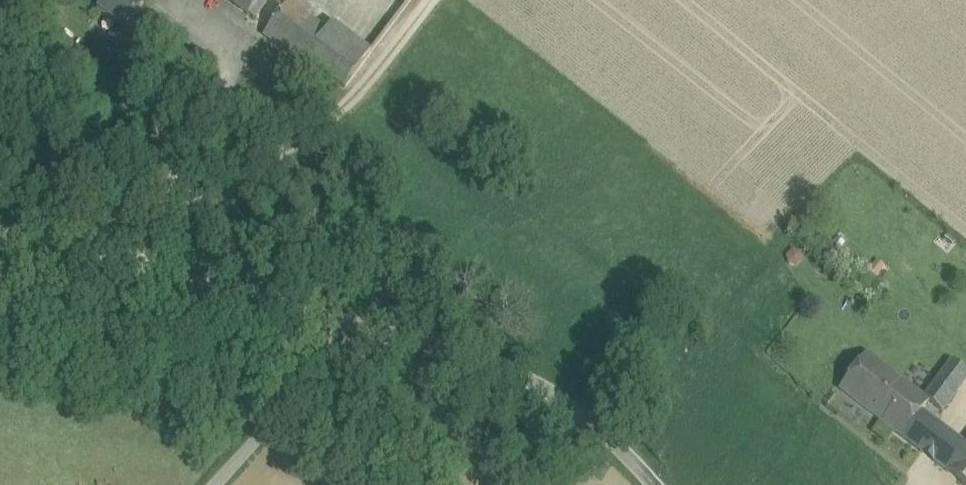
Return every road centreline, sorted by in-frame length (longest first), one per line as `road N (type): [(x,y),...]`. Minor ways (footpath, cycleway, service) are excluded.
road 1 (tertiary): [(0,233),(344,325)]
road 2 (tertiary): [(344,325),(521,379),(606,437),(652,484)]
road 3 (residential): [(344,325),(324,369),(217,484)]

